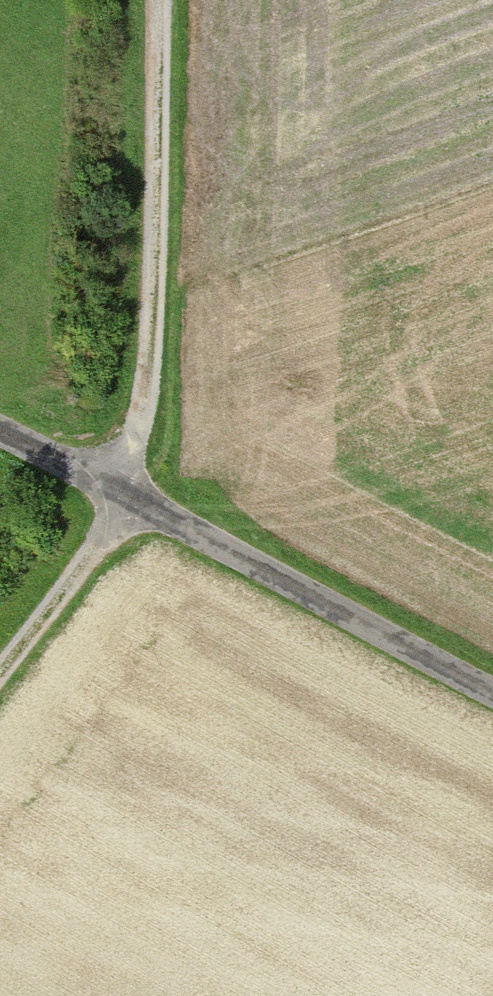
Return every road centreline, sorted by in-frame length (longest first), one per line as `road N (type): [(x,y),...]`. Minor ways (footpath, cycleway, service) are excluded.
road 1 (track): [(159,0),(148,406),(126,498),(0,666)]
road 2 (track): [(492,693),(0,433)]

